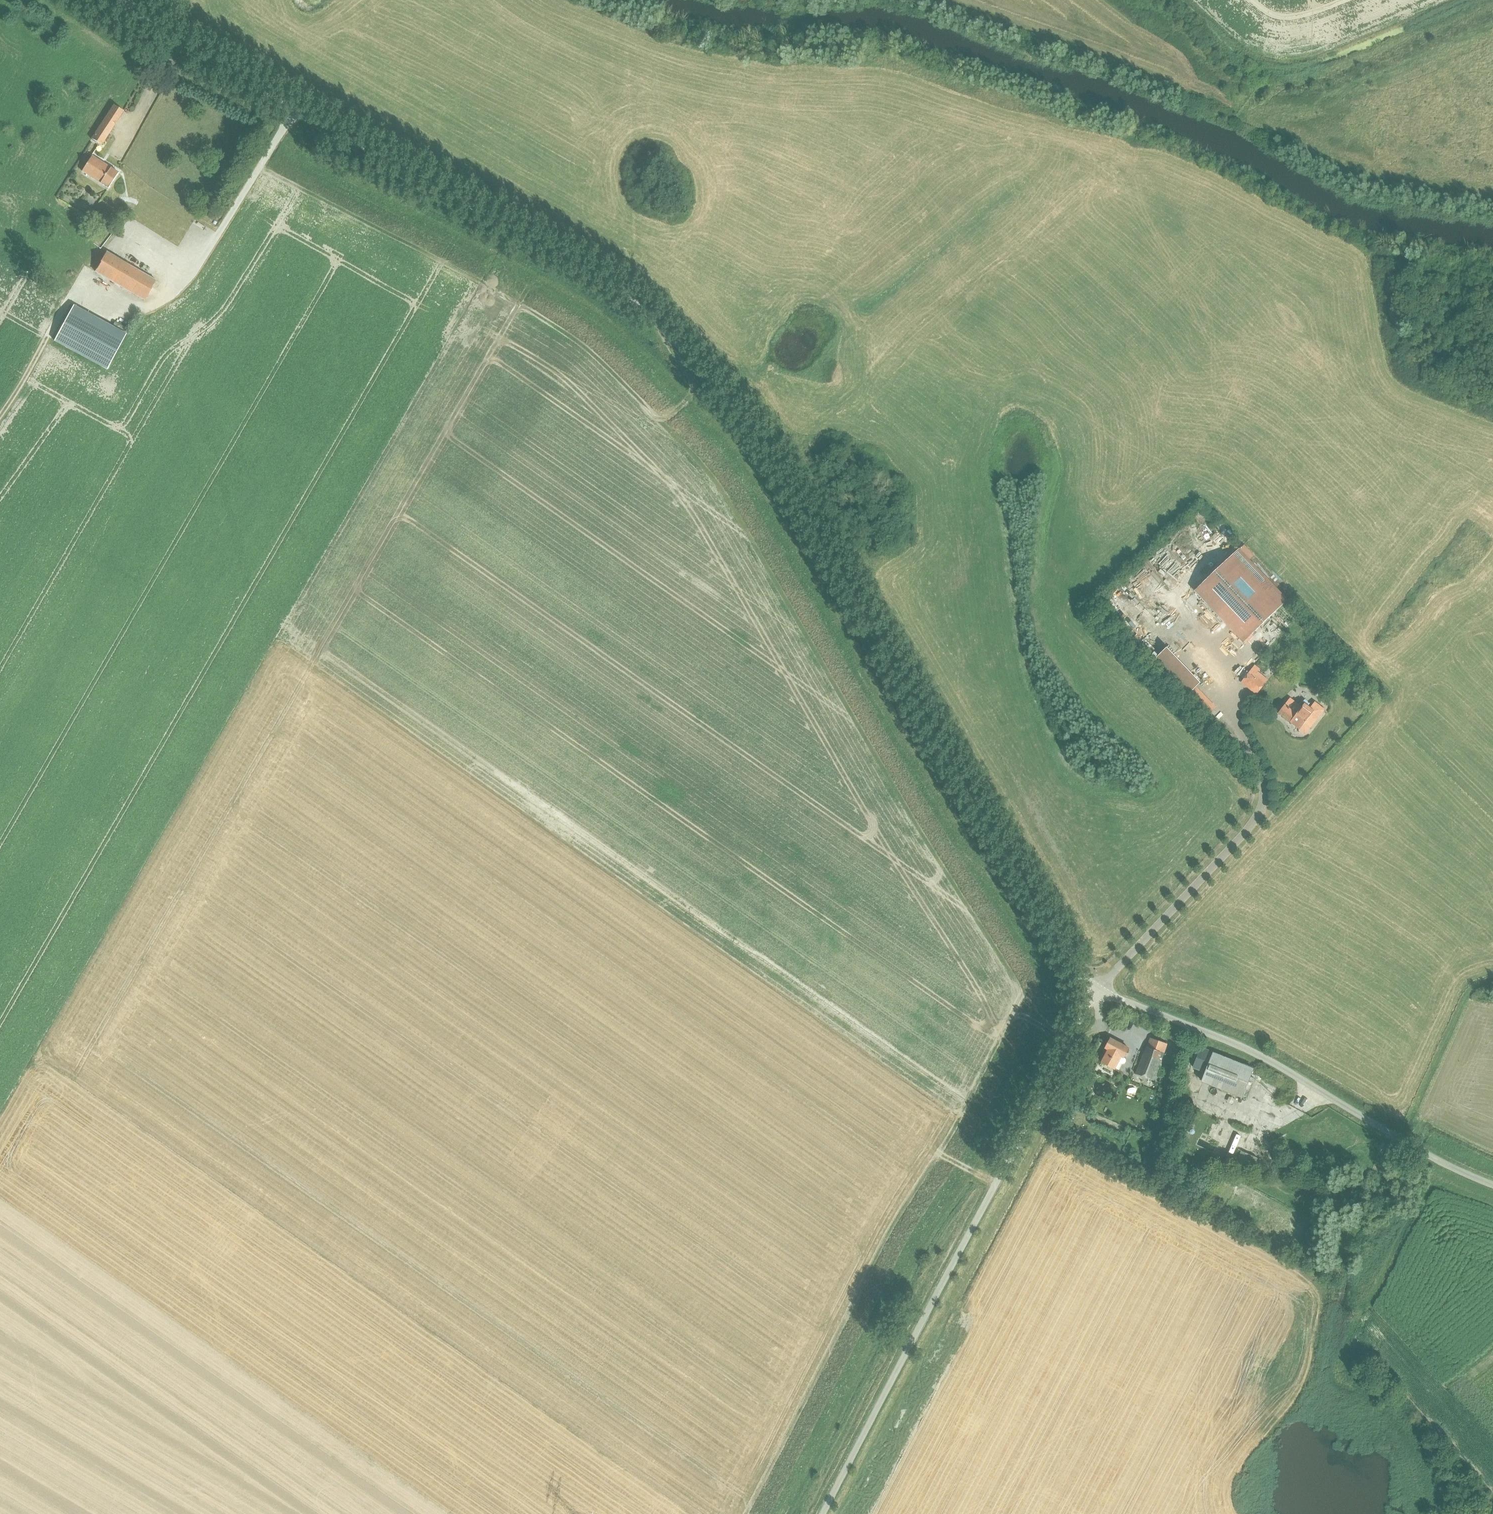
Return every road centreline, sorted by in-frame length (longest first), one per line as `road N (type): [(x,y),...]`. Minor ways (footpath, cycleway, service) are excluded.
road 1 (unclassified): [(1096,990),(777,467),(673,339),(632,300),(188,51),(127,0)]
road 2 (unclassified): [(824,1513),(1096,990)]
road 3 (unclassified): [(1492,1186),(1255,1052),(1096,990)]
road 4 (track): [(1144,0),(1229,80),(1237,101)]

